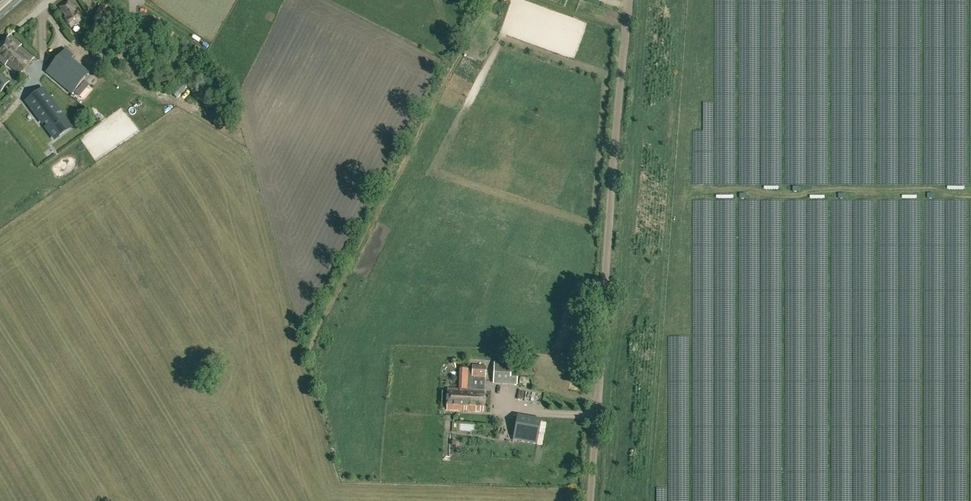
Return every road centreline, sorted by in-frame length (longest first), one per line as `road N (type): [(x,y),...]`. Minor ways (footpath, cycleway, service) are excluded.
road 1 (track): [(587,500),(628,0)]

